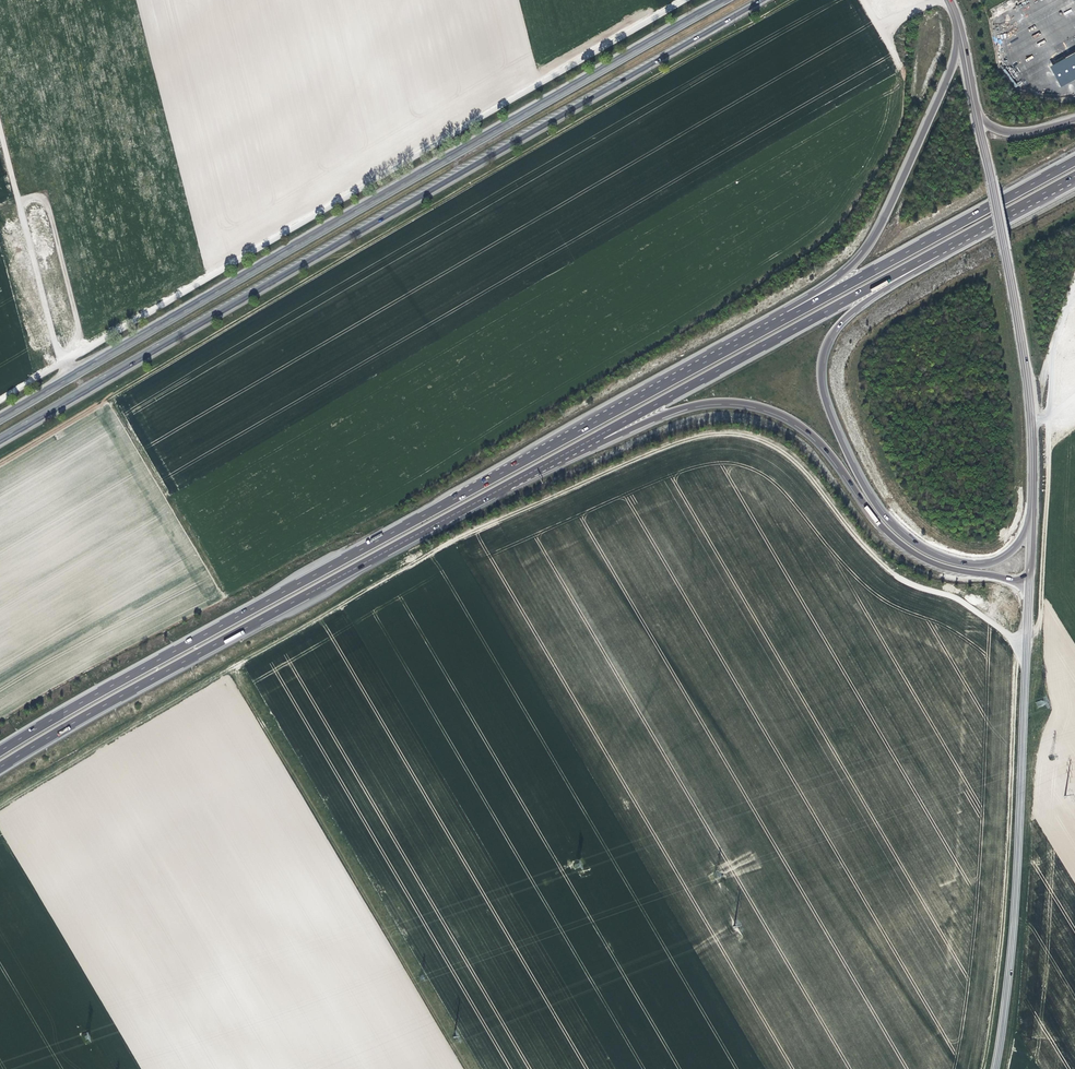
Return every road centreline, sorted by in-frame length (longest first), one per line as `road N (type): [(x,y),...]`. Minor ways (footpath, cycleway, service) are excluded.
road 1 (track): [(465,1068),(230,673),(466,535),(670,444),(711,434),(754,438),(795,461),(896,578)]
road 2 (motorway): [(782,321),(0,750)]
road 3 (primary): [(0,439),(762,0)]
road 4 (primary): [(725,0),(70,378)]
road 5 (unclassified): [(685,0),(62,363),(70,378)]
road 6 (motorway): [(515,482),(679,409),(743,403),(782,415),(816,437),(879,523),(912,552),(951,570),(1029,583)]
road 7 (motorway): [(0,767),(515,482)]
road 8 (track): [(813,0),(782,10),(342,264)]
road 9 (motorway): [(1032,518),(1020,542),(993,564),(932,555),(881,513),(829,415),(819,371),(832,333),(917,262)]
road 10 (motorway): [(515,482),(917,262)]
road 11 (tertiary): [(1026,644),(1017,895),(995,1068)]
road 12 (motorway): [(961,39),(876,236),(782,321)]
road 13 (primary): [(1032,518),(1029,398),(991,182)]
road 14 (motorway): [(1074,161),(782,321)]
road 15 (track): [(0,133),(62,363)]
road 16 (motorway): [(917,262),(1074,176)]
road 17 (track): [(1048,413),(1053,350),(1074,281)]

